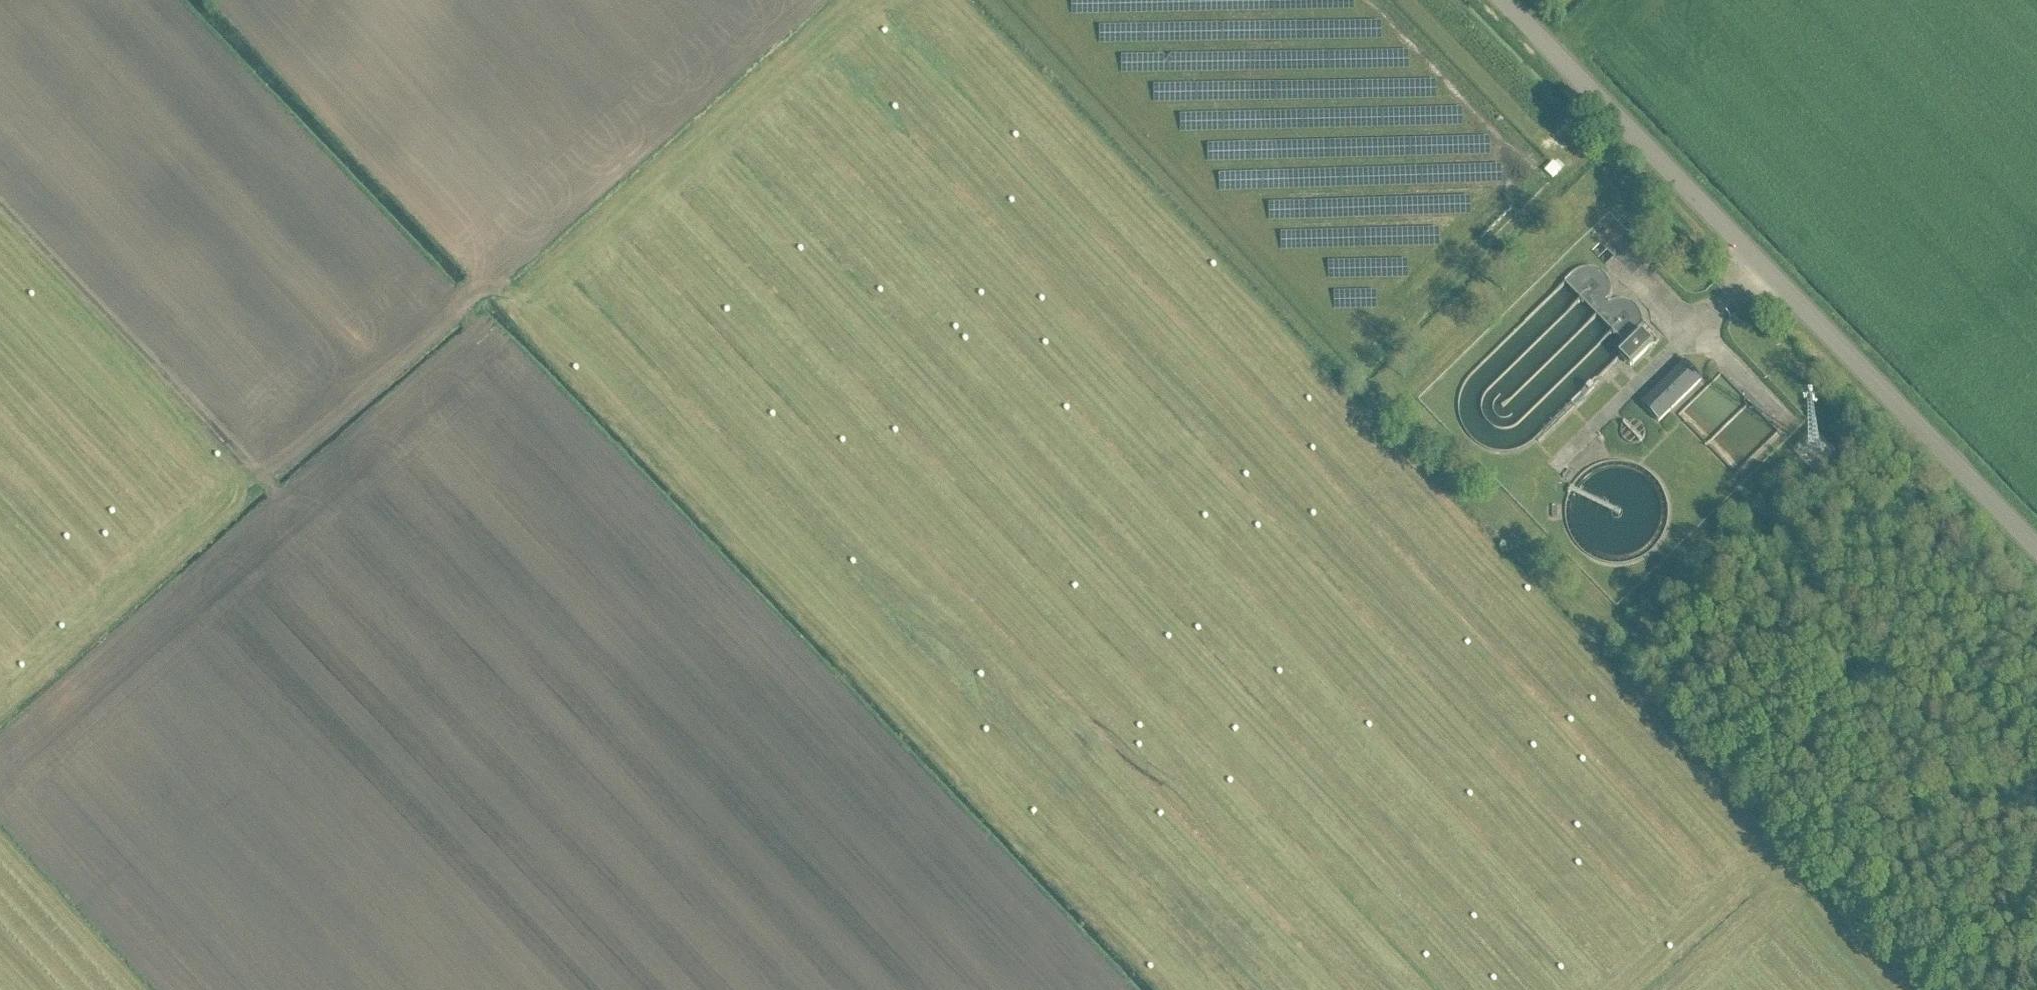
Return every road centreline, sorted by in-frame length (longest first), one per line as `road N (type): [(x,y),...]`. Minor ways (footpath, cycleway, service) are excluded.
road 1 (unclassified): [(2036,547),(1501,0)]

